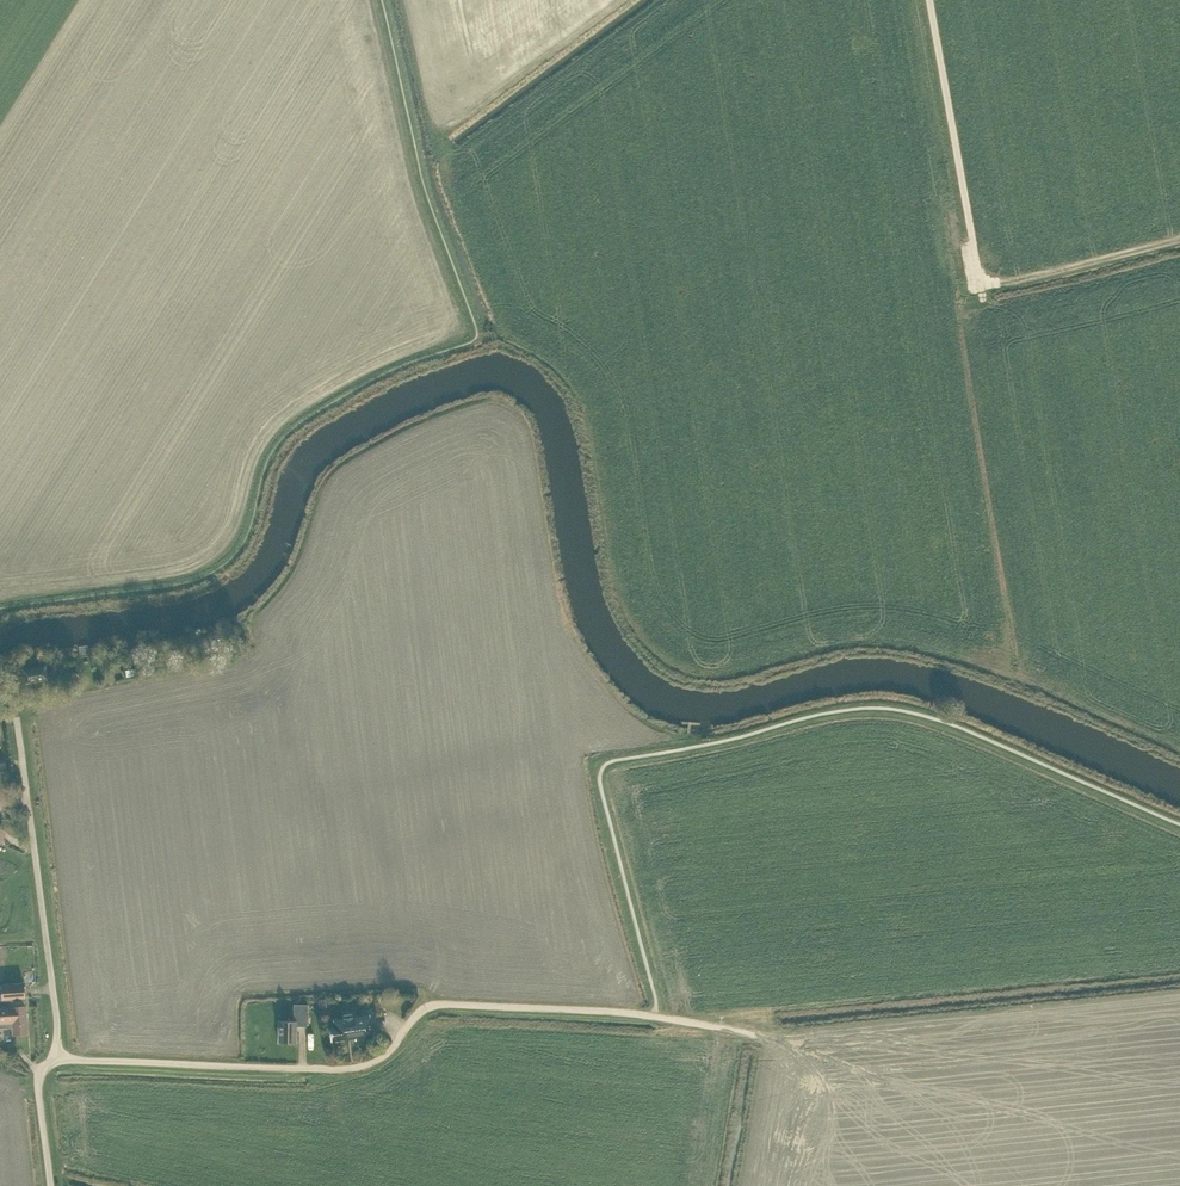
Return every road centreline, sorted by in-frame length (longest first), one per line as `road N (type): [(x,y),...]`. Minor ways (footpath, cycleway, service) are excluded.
road 1 (unclassified): [(55,1061),(353,1069),(384,1056),(404,1031)]
road 2 (track): [(753,1034),(627,1013),(449,1005),(428,1007),(404,1031)]
road 3 (residential): [(55,1061),(57,1019),(17,721)]
road 4 (unclassified): [(50,1185),(38,1089),(42,1069),(55,1061)]

